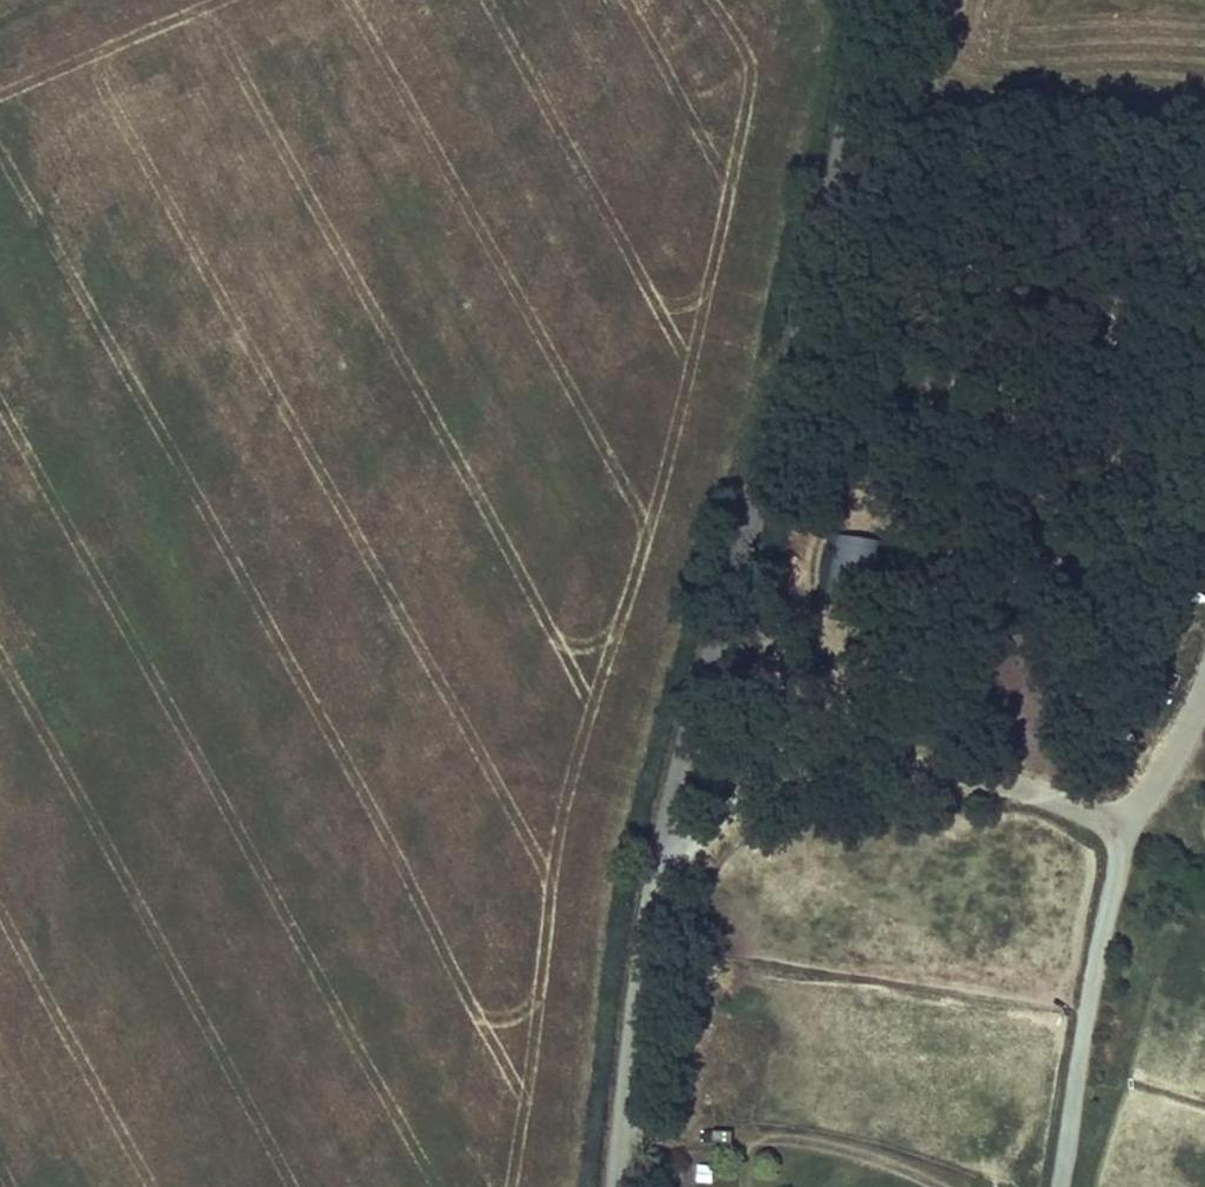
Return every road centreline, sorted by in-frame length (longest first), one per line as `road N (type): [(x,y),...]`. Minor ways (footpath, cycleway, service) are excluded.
road 1 (unclassified): [(686,746),(975,776),(1104,825),(1119,850),(1055,1186)]
road 2 (unclassified): [(686,746),(780,399),(865,0)]
road 3 (unclassified): [(615,1186),(643,957),(686,746)]
road 4 (track): [(943,1186),(907,1168),(800,1140),(681,1141)]
road 5 (track): [(1119,850),(1204,677)]

